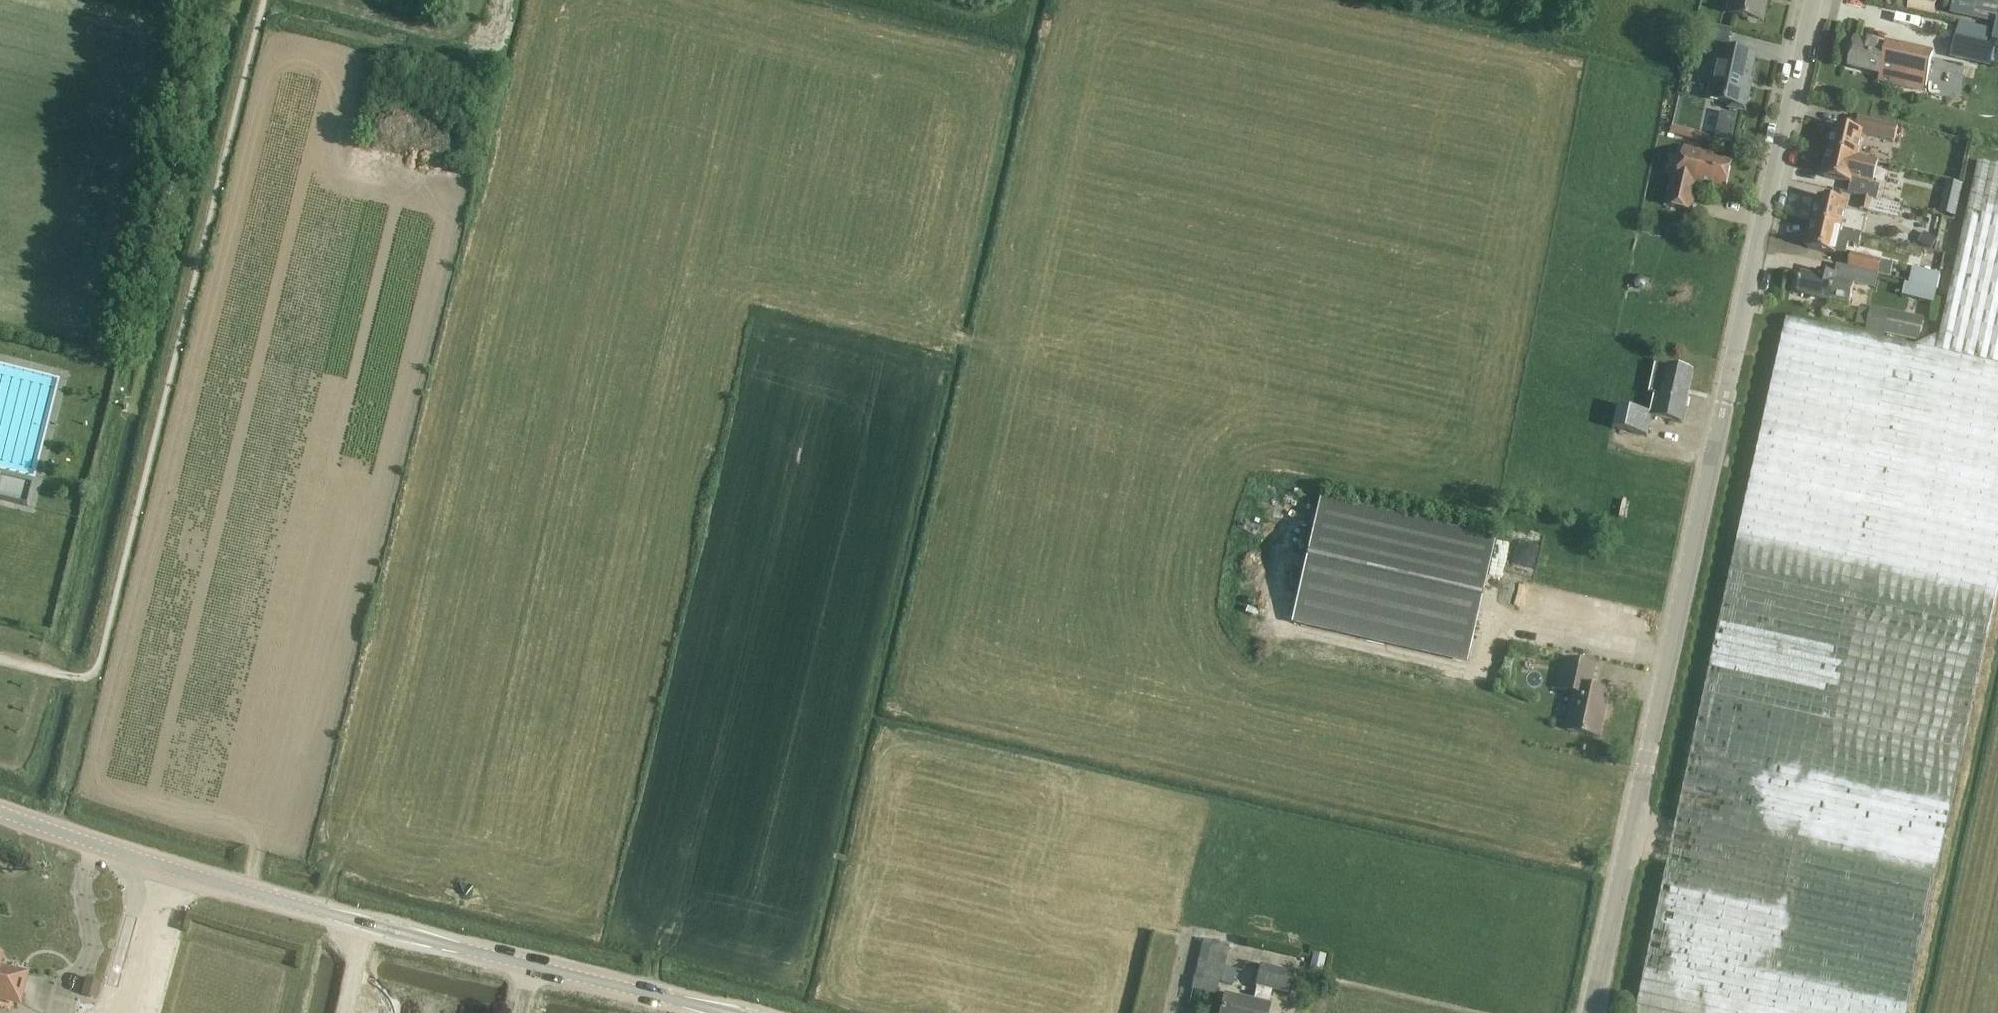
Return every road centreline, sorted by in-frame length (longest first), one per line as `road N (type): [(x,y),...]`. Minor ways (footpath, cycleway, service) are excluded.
road 1 (tertiary): [(734,1012),(309,909),(0,810)]
road 2 (unclassified): [(1589,1012),(1724,402)]
road 3 (residential): [(1724,402),(1816,0)]

